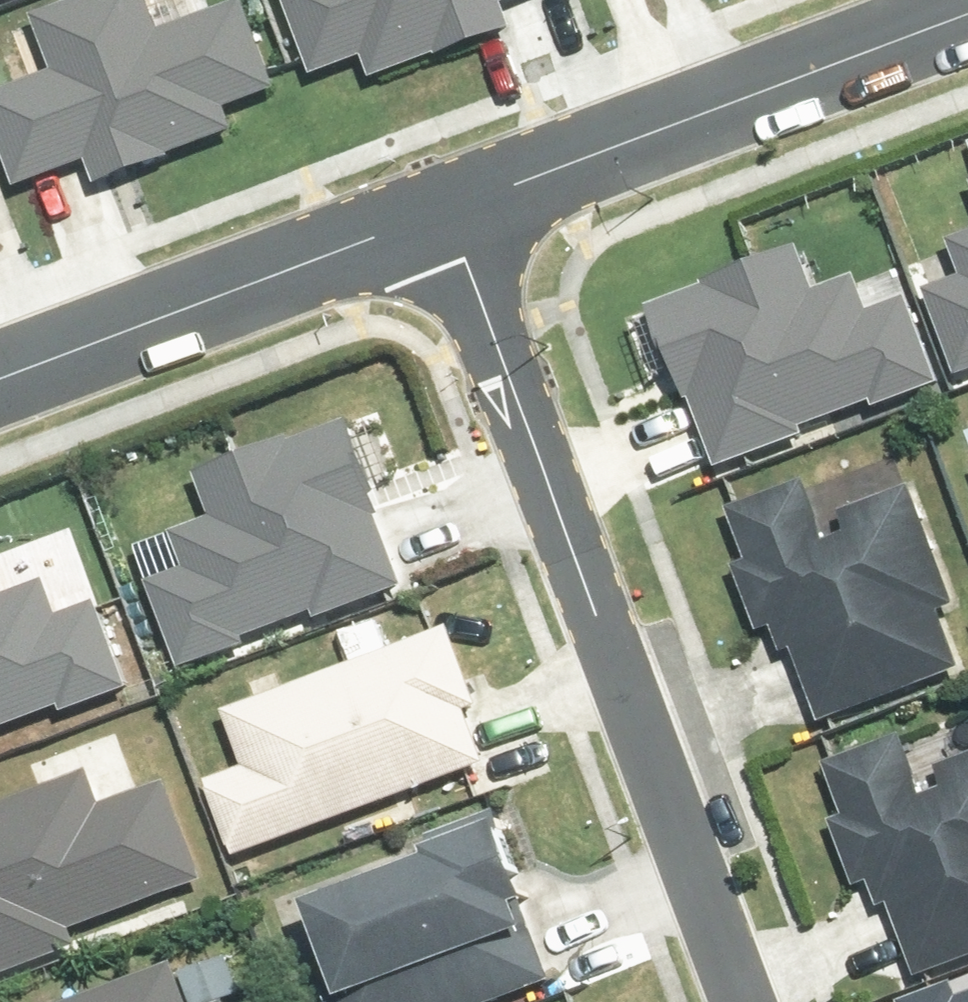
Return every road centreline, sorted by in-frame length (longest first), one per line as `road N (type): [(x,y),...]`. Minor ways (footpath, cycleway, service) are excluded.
road 1 (residential): [(452,207),(749,1001)]
road 2 (residential): [(452,207),(967,16)]
road 3 (residential): [(0,354),(452,207)]

